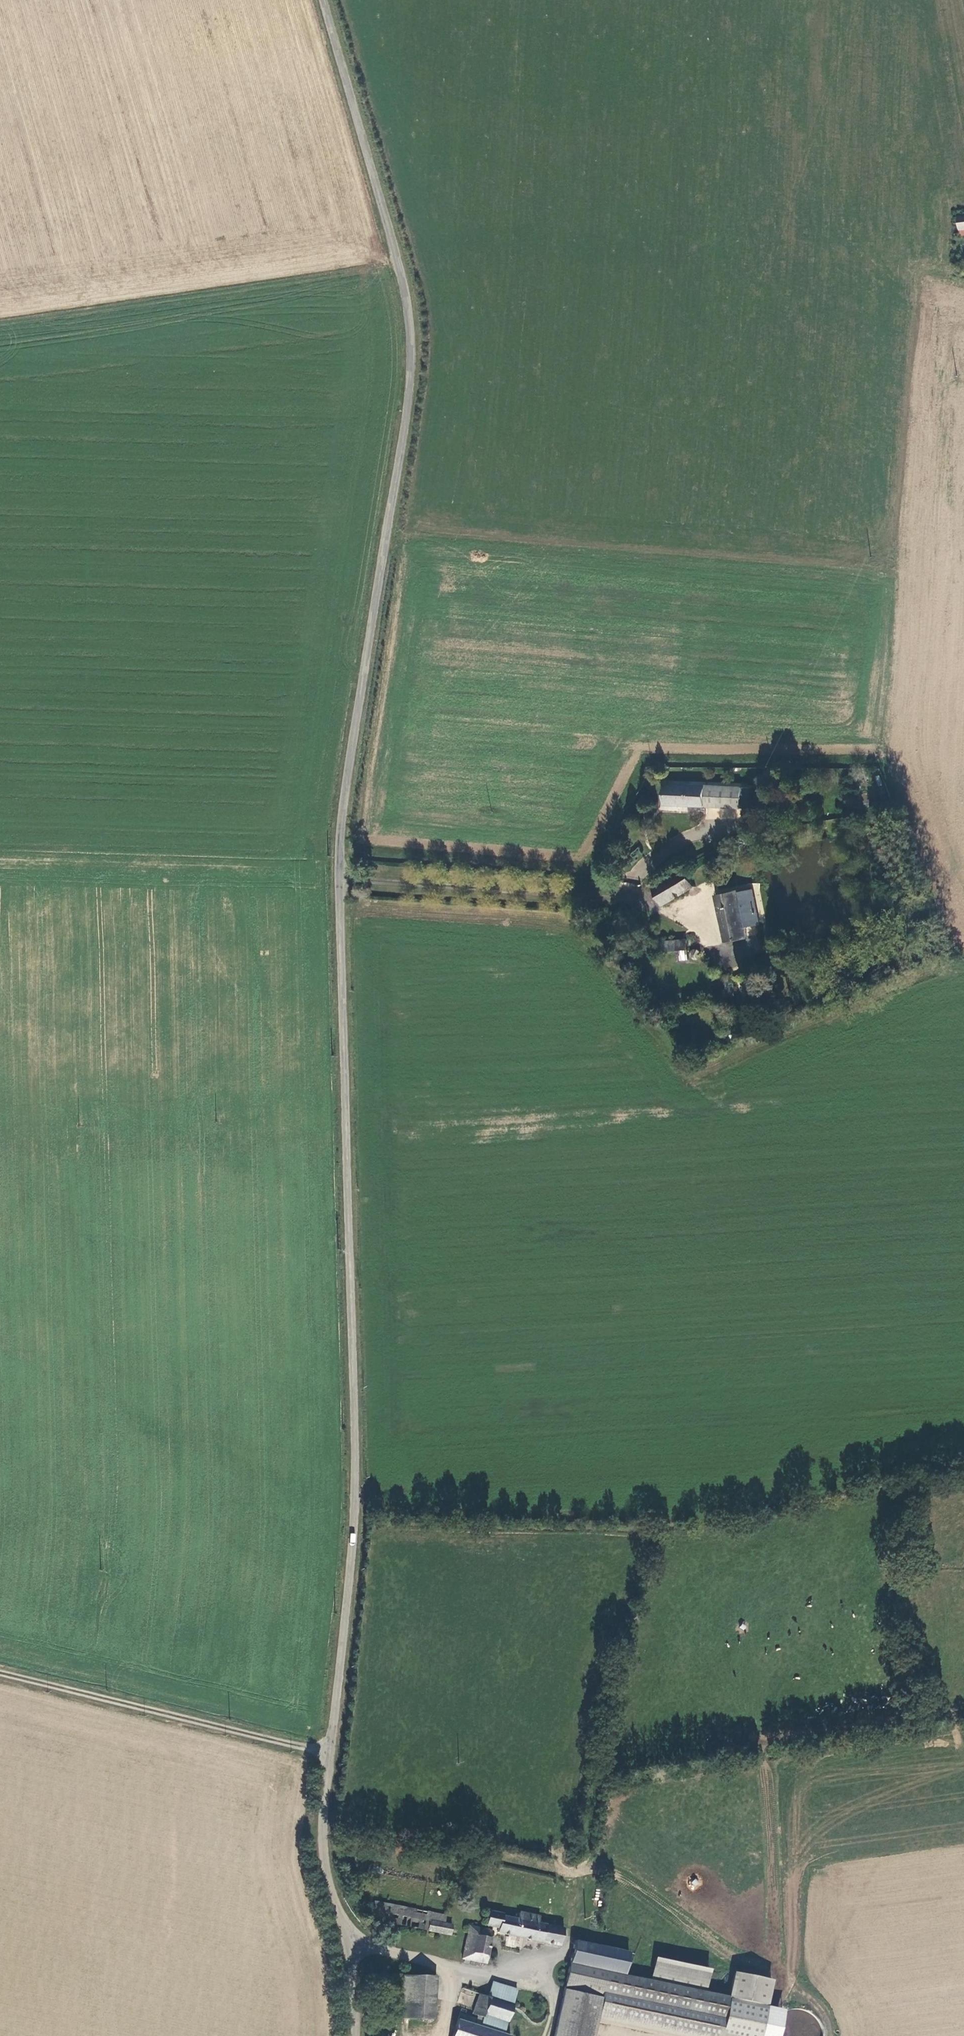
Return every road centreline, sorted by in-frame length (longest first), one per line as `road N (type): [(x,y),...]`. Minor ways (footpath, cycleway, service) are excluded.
road 1 (residential): [(356,2035),(352,1946),(327,1875),(325,1835),(361,1469),(343,851),(413,322),(325,0)]

